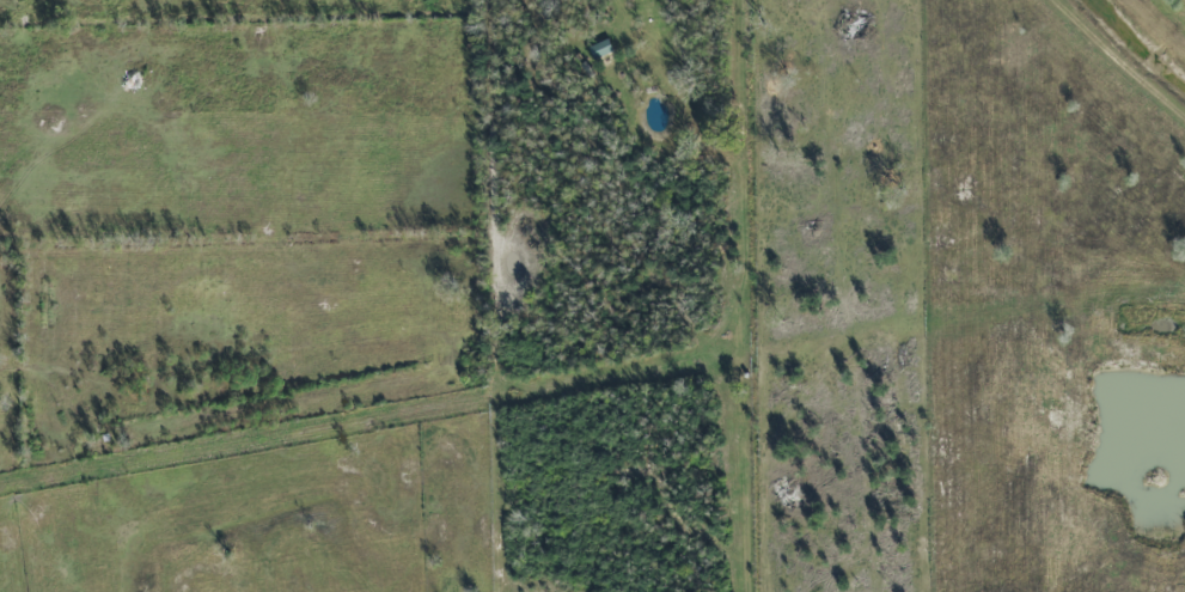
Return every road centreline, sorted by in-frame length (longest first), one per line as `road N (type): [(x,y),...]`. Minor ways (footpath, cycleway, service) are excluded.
road 1 (track): [(1184,111),(1065,0)]

